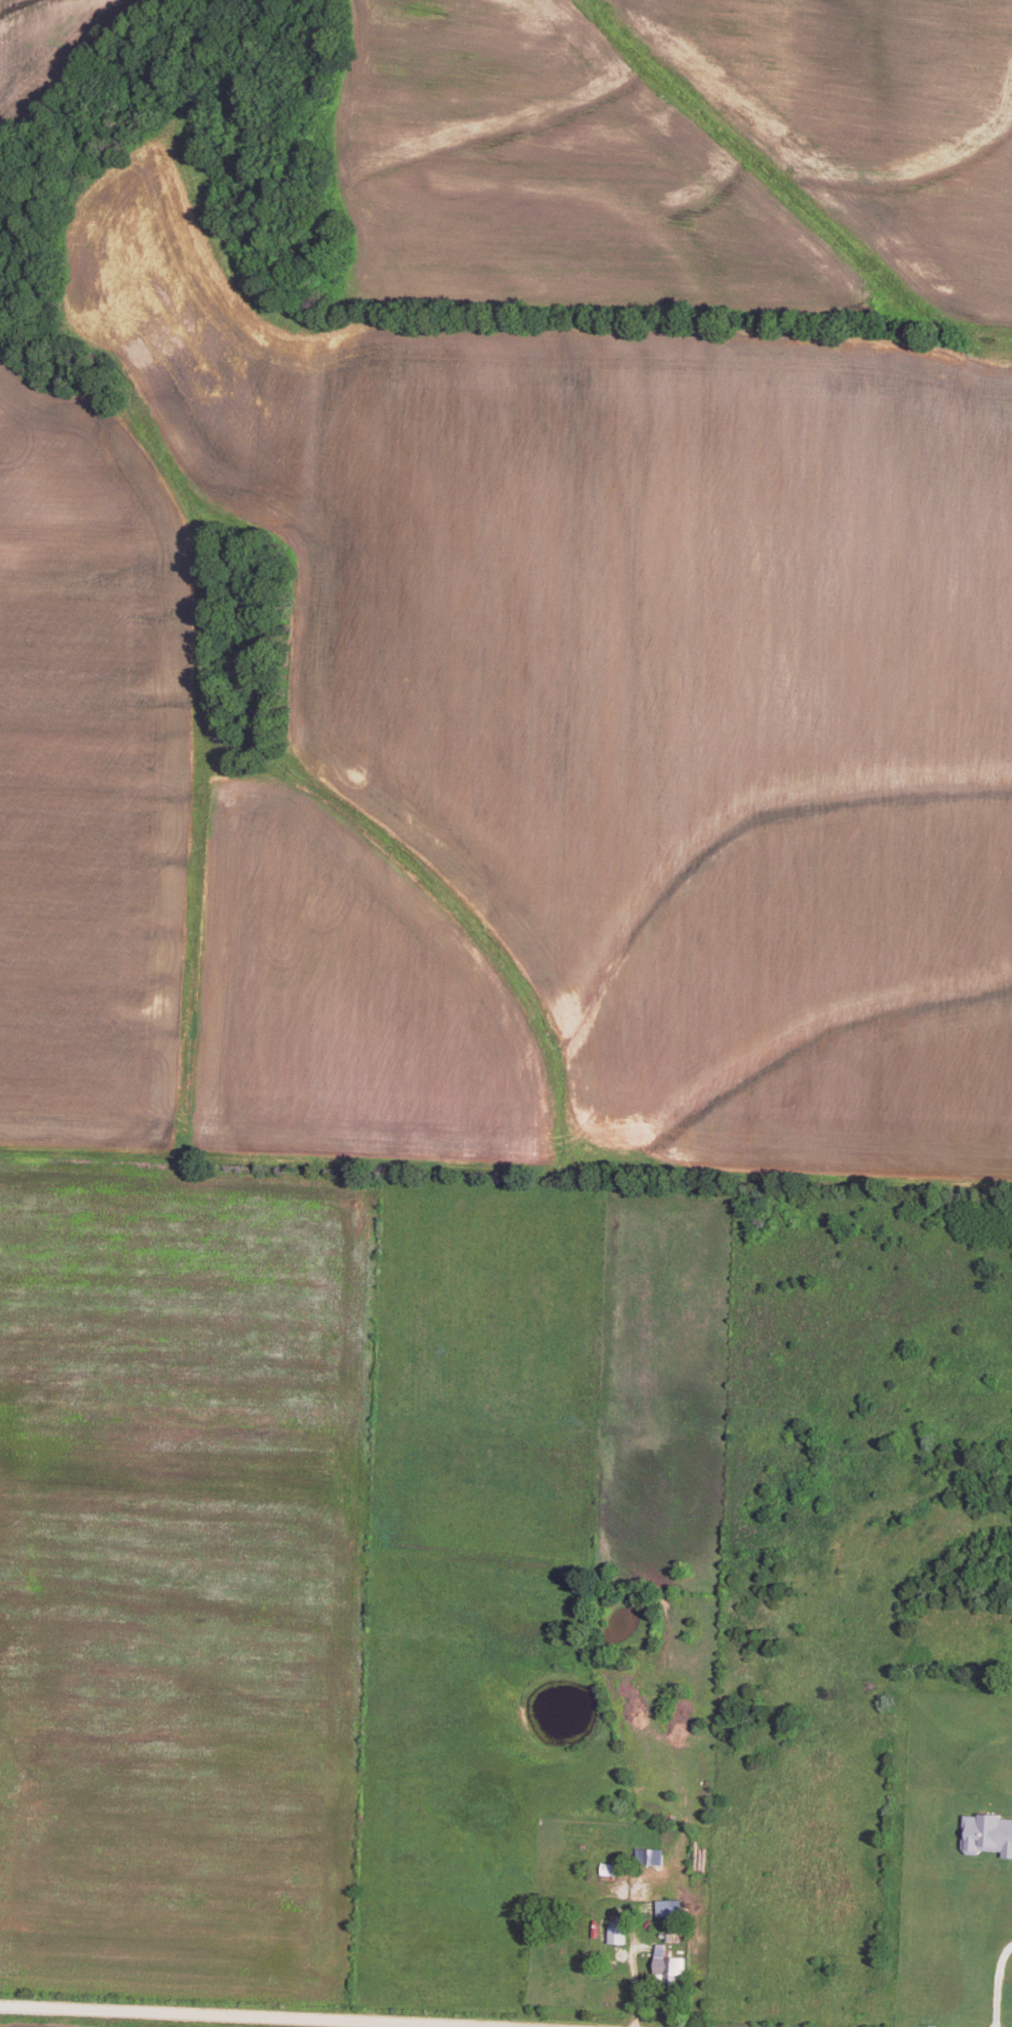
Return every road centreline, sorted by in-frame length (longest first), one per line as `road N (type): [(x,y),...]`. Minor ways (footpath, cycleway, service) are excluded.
road 1 (residential): [(512,2026),(0,2010)]

